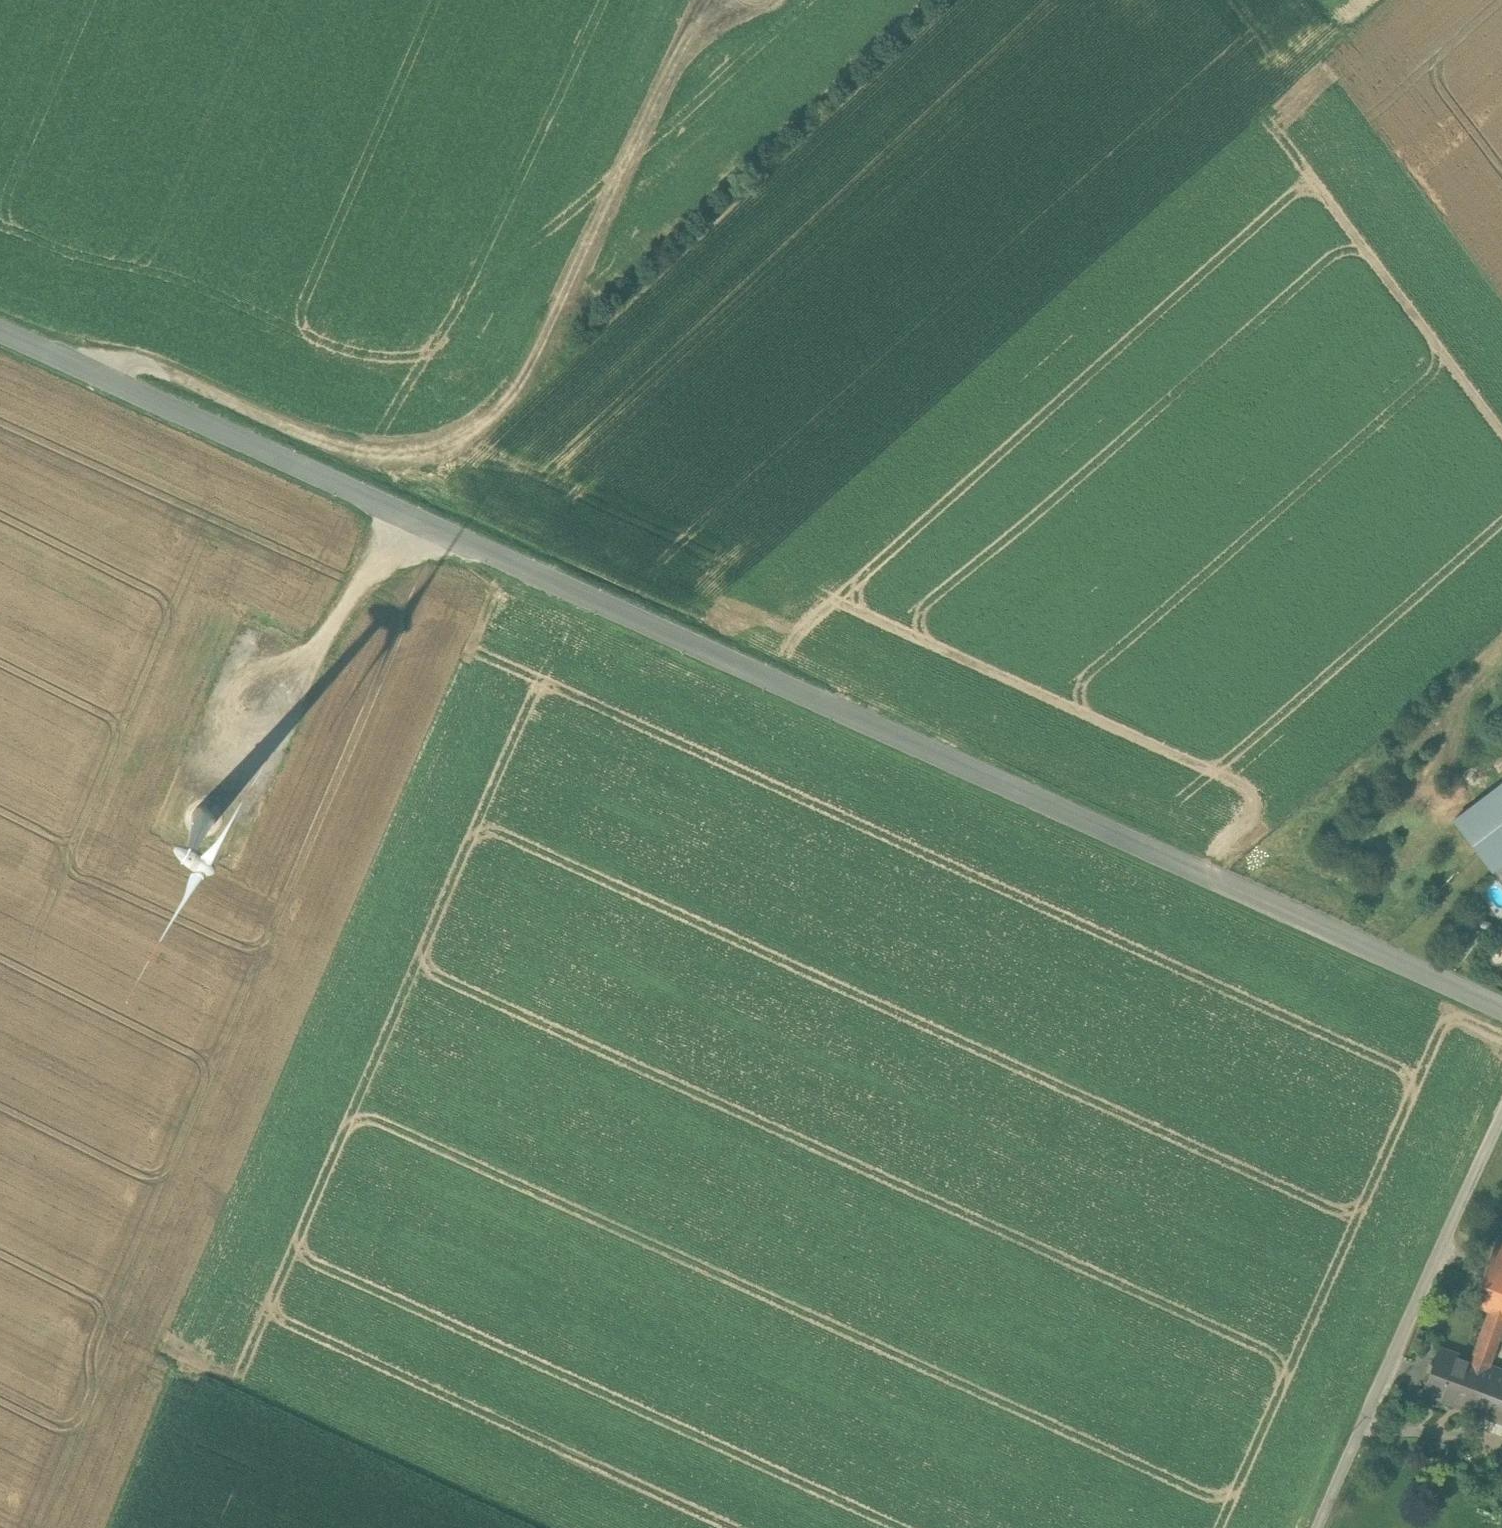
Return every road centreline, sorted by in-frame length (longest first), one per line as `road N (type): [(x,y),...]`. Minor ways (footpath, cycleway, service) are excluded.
road 1 (unclassified): [(1501,1007),(0,326)]
road 2 (track): [(88,366),(132,363),(338,442),(405,445),(474,429),(532,364),(709,0)]
road 3 (track): [(1314,1527),(1501,1119)]
road 4 (track): [(460,535),(377,569),(314,662),(251,801)]

